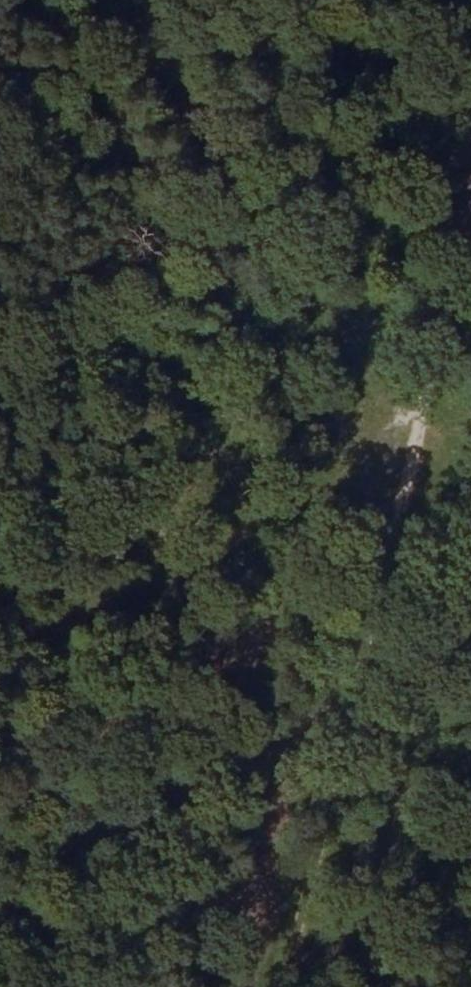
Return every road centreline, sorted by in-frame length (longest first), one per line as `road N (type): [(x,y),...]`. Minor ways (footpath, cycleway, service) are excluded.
road 1 (track): [(417,468),(108,0)]
road 2 (track): [(283,986),(417,468)]
road 3 (track): [(470,487),(0,326)]
road 4 (track): [(0,667),(417,468)]
road 5 (track): [(417,468),(470,260)]

